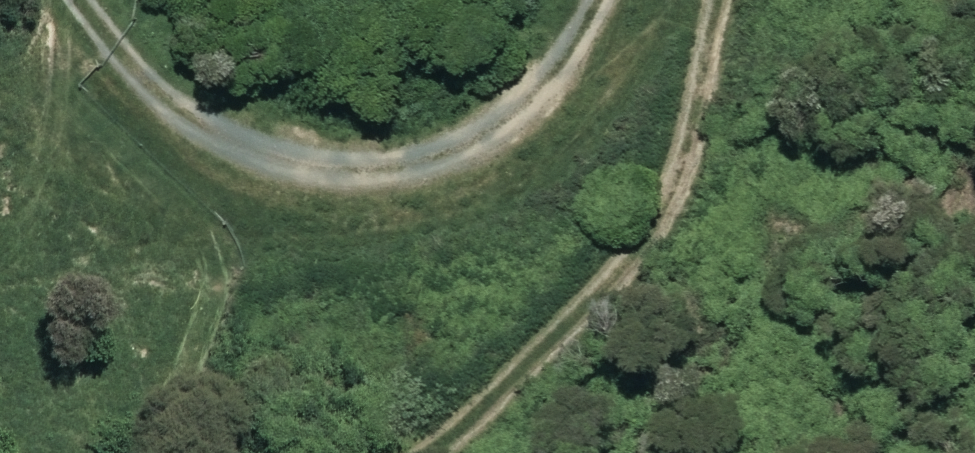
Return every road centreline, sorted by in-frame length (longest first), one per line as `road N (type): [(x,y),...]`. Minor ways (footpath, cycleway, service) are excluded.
road 1 (track): [(597,0),(546,89),(480,153),(357,173),(259,156),(155,98),(83,0)]
road 2 (track): [(729,0),(698,145),(659,226),(600,294),(427,452)]

